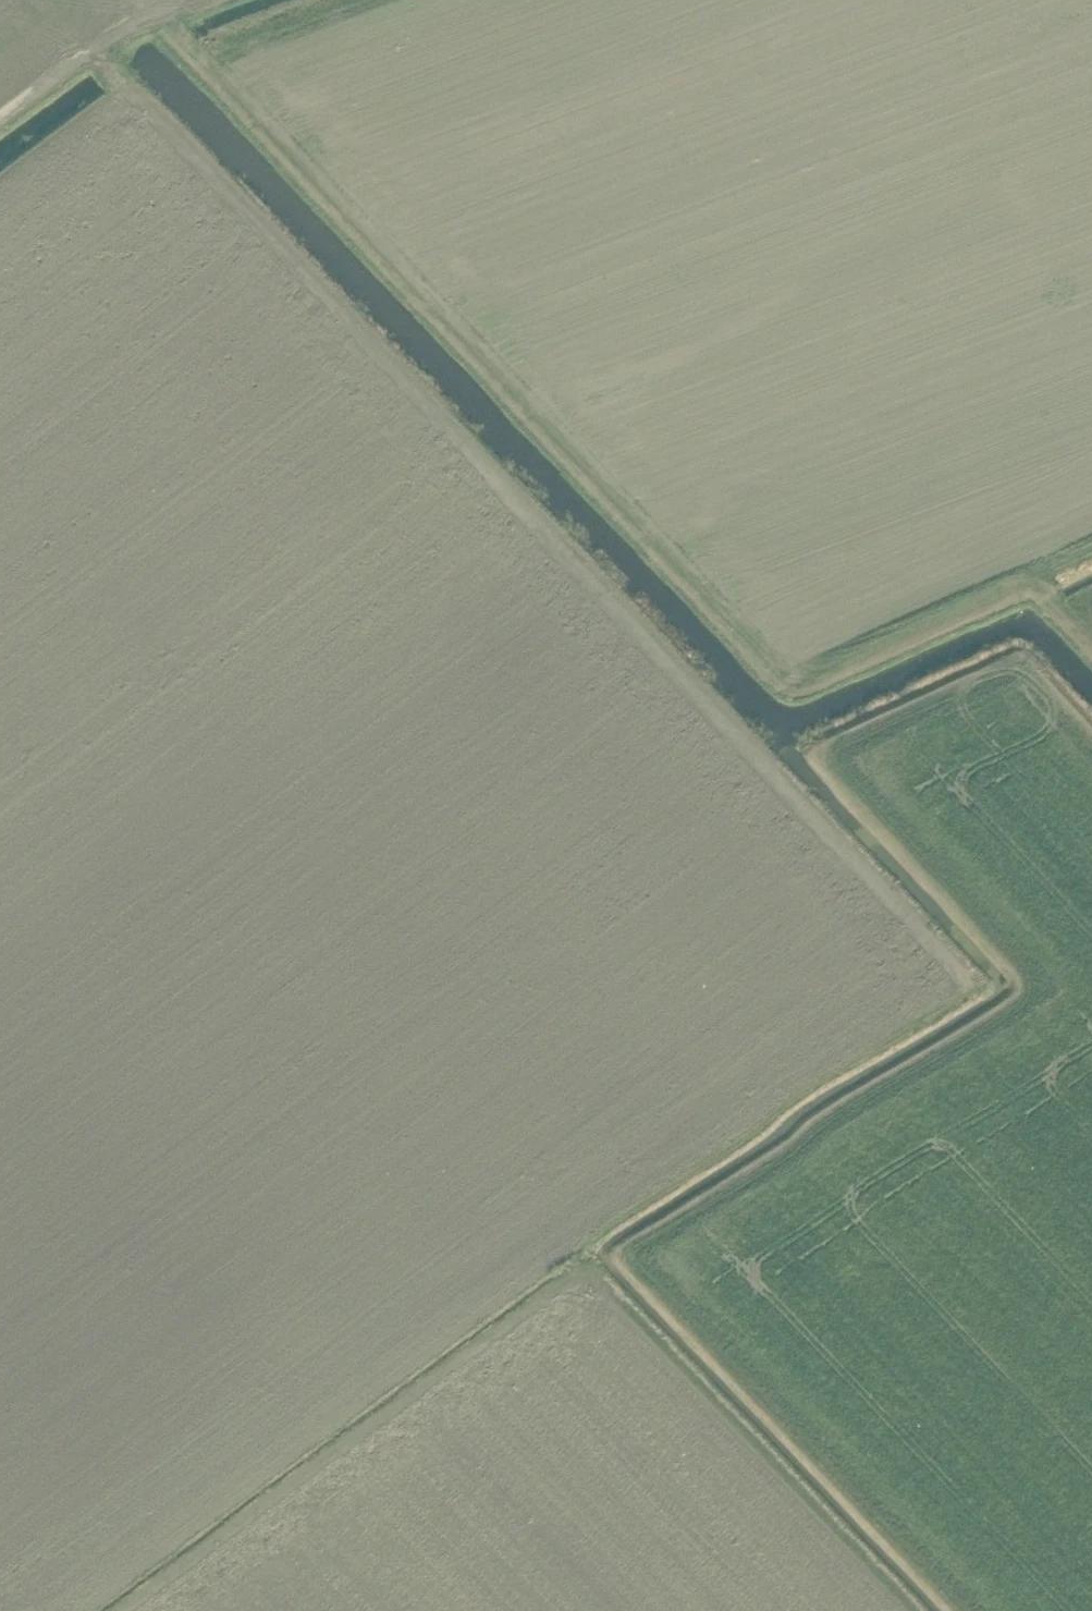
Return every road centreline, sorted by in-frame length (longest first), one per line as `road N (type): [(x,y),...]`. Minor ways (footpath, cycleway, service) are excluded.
road 1 (track): [(1091,644),(1044,596),(793,697),(153,19)]
road 2 (track): [(153,19),(107,40),(0,119)]

